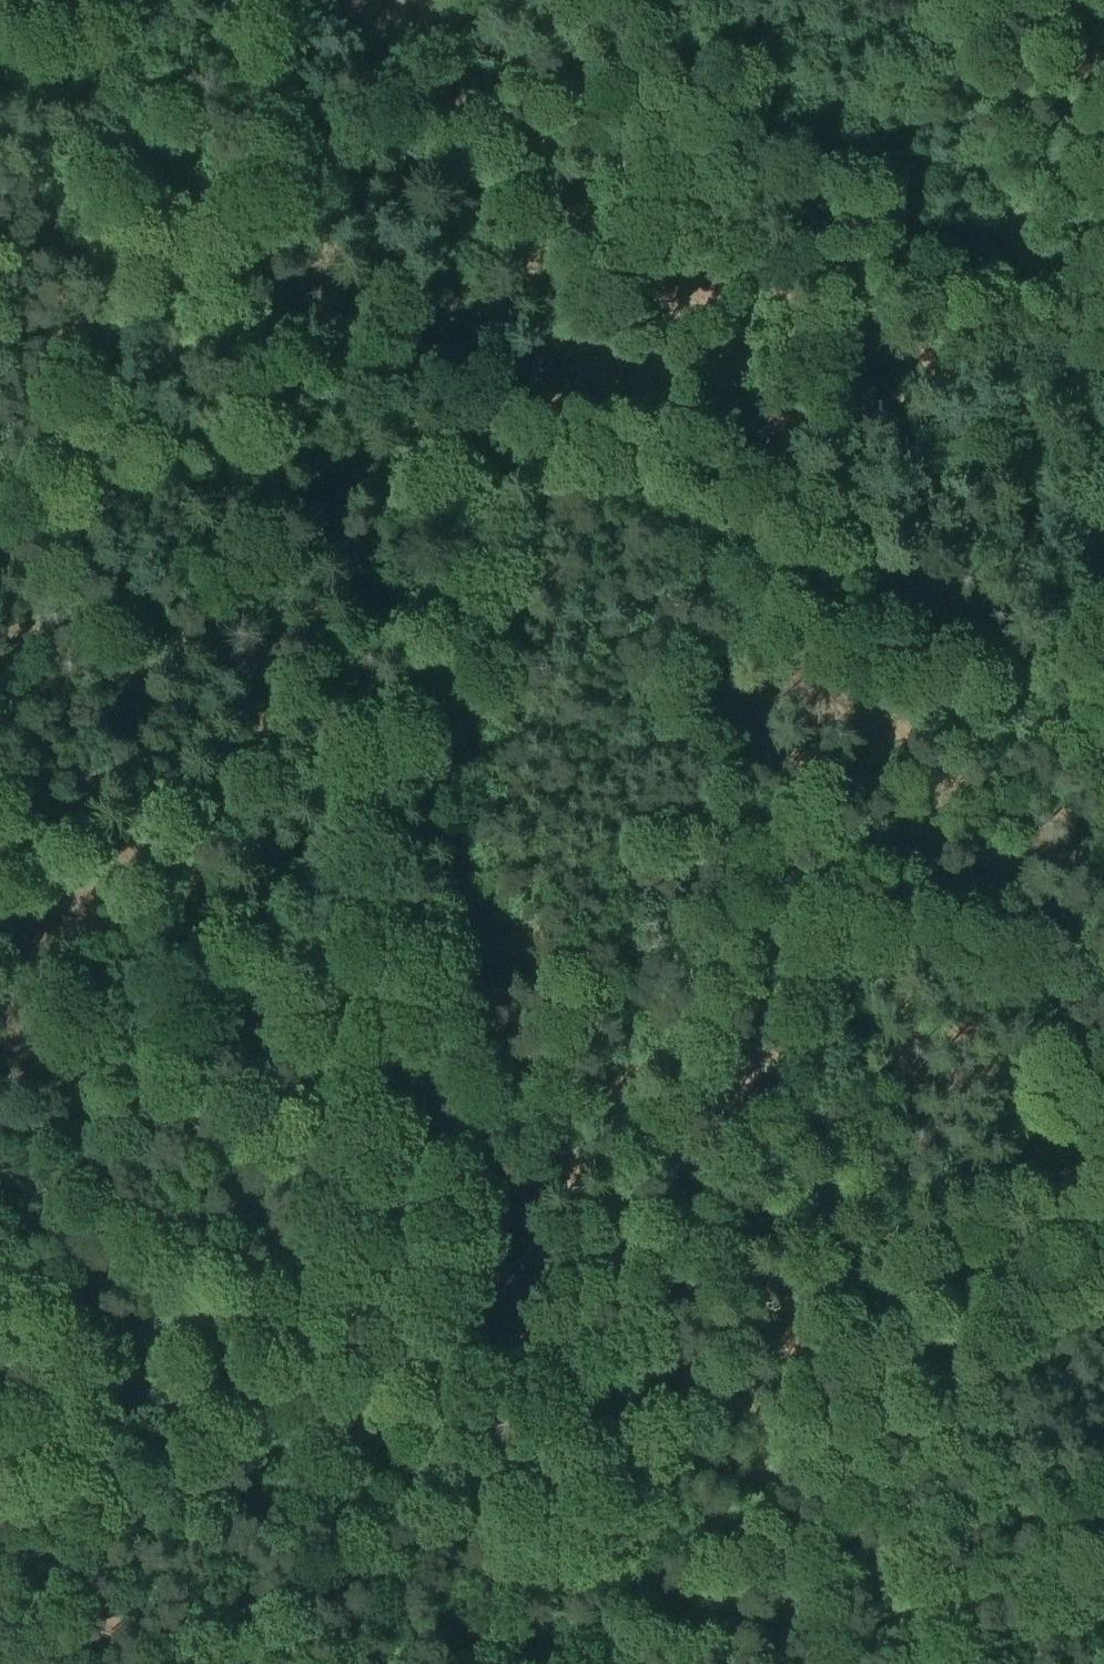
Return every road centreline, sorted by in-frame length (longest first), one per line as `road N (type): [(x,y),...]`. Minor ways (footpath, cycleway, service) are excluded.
road 1 (track): [(1049,1226),(1026,1326),(1009,1553),(974,1663)]
road 2 (track): [(0,162),(51,206),(83,336),(47,433),(0,506)]

